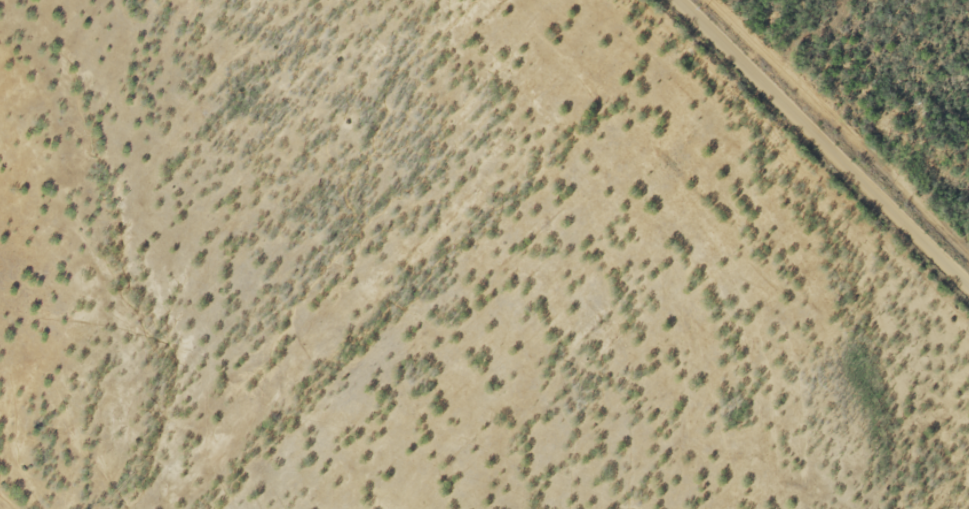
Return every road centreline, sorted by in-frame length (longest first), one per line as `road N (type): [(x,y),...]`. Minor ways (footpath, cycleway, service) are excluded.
road 1 (residential): [(968,263),(699,0)]

